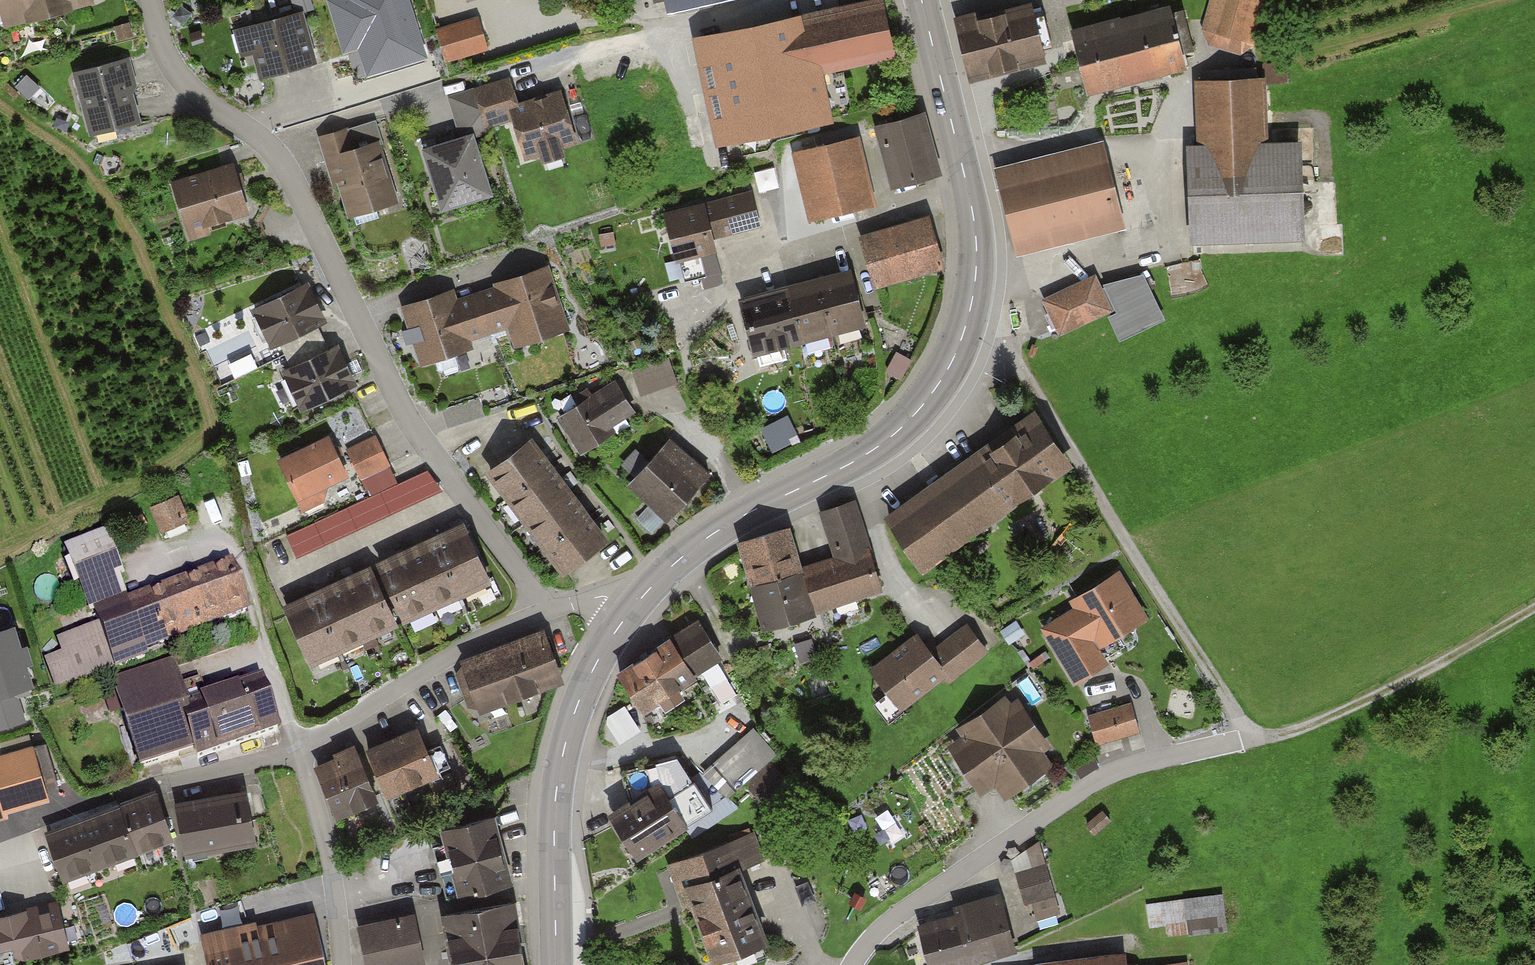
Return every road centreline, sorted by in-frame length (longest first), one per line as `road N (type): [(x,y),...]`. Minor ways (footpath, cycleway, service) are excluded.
road 1 (track): [(1534,608),(1354,706),(1279,735),(1235,741),(1238,718),(1018,364),(961,341)]
road 2 (secondary): [(922,0),(976,237),(961,341),(944,377),(889,438),(721,529),(628,613)]
road 3 (residential): [(538,614),(527,584),(400,407),(295,182),(270,148),(194,92),(171,62),(149,0)]
road 4 (residential): [(538,614),(477,641),(299,750),(330,862),(344,964)]
road 5 (residential): [(854,964),(875,934),(1101,777),(1235,741)]
road 6 (secondary): [(628,613),(582,693),(563,754),(554,835),(556,964)]

